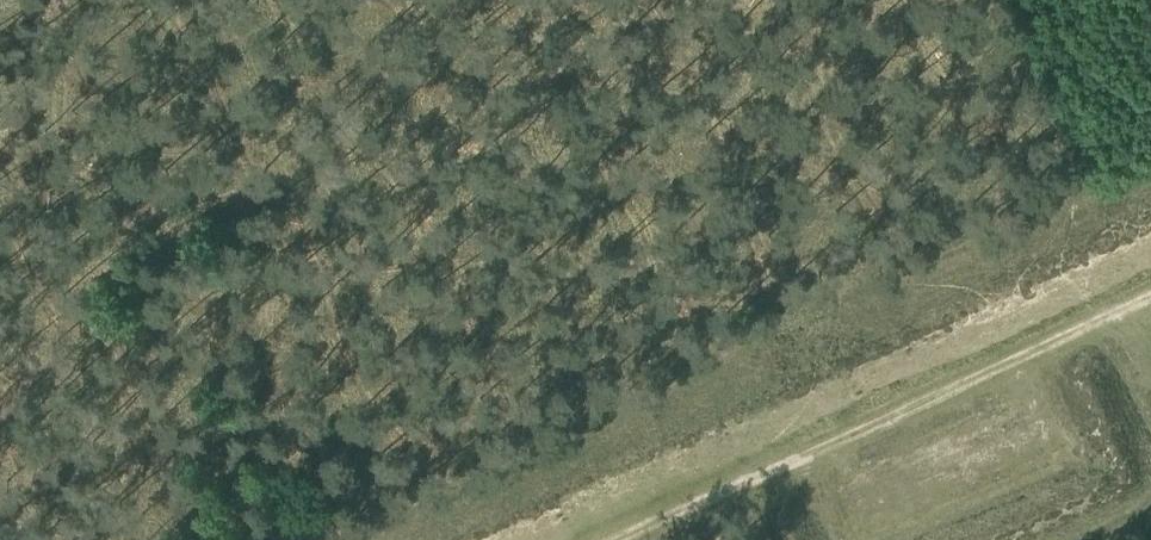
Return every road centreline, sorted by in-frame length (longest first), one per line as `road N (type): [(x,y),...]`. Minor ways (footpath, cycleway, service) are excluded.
road 1 (track): [(649,539),(1150,314)]

